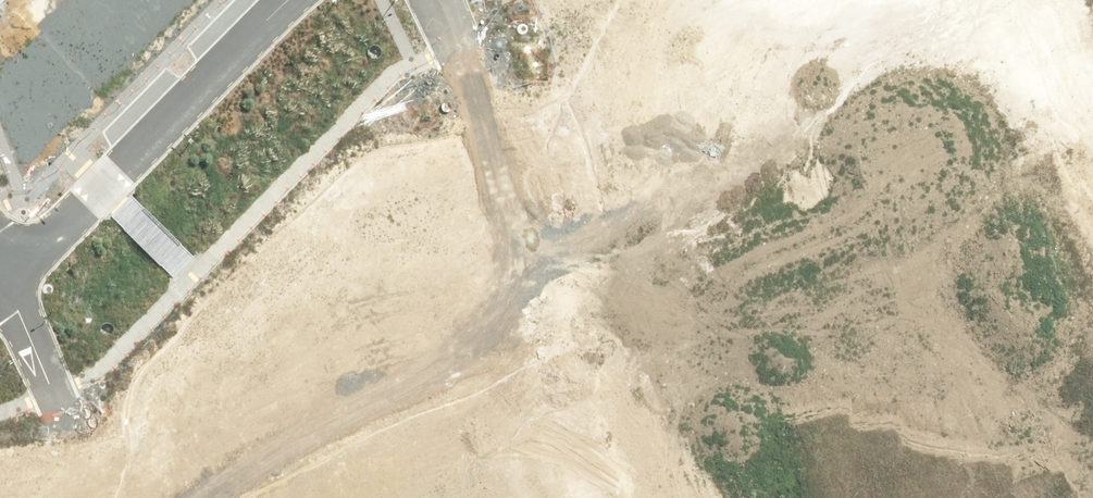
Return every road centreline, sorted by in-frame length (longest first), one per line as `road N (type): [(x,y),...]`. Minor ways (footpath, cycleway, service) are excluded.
road 1 (residential): [(544,266),(996,68),(1013,24),(1004,0)]
road 2 (residential): [(630,478),(1092,281)]
road 3 (residential): [(290,0),(81,212),(3,276)]
road 4 (residential): [(438,0),(544,266)]
road 5 (residential): [(307,411),(560,305)]
road 6 (residential): [(95,497),(3,276)]
road 7 (residential): [(99,497),(307,411)]
road 8 (residential): [(560,305),(630,478)]

